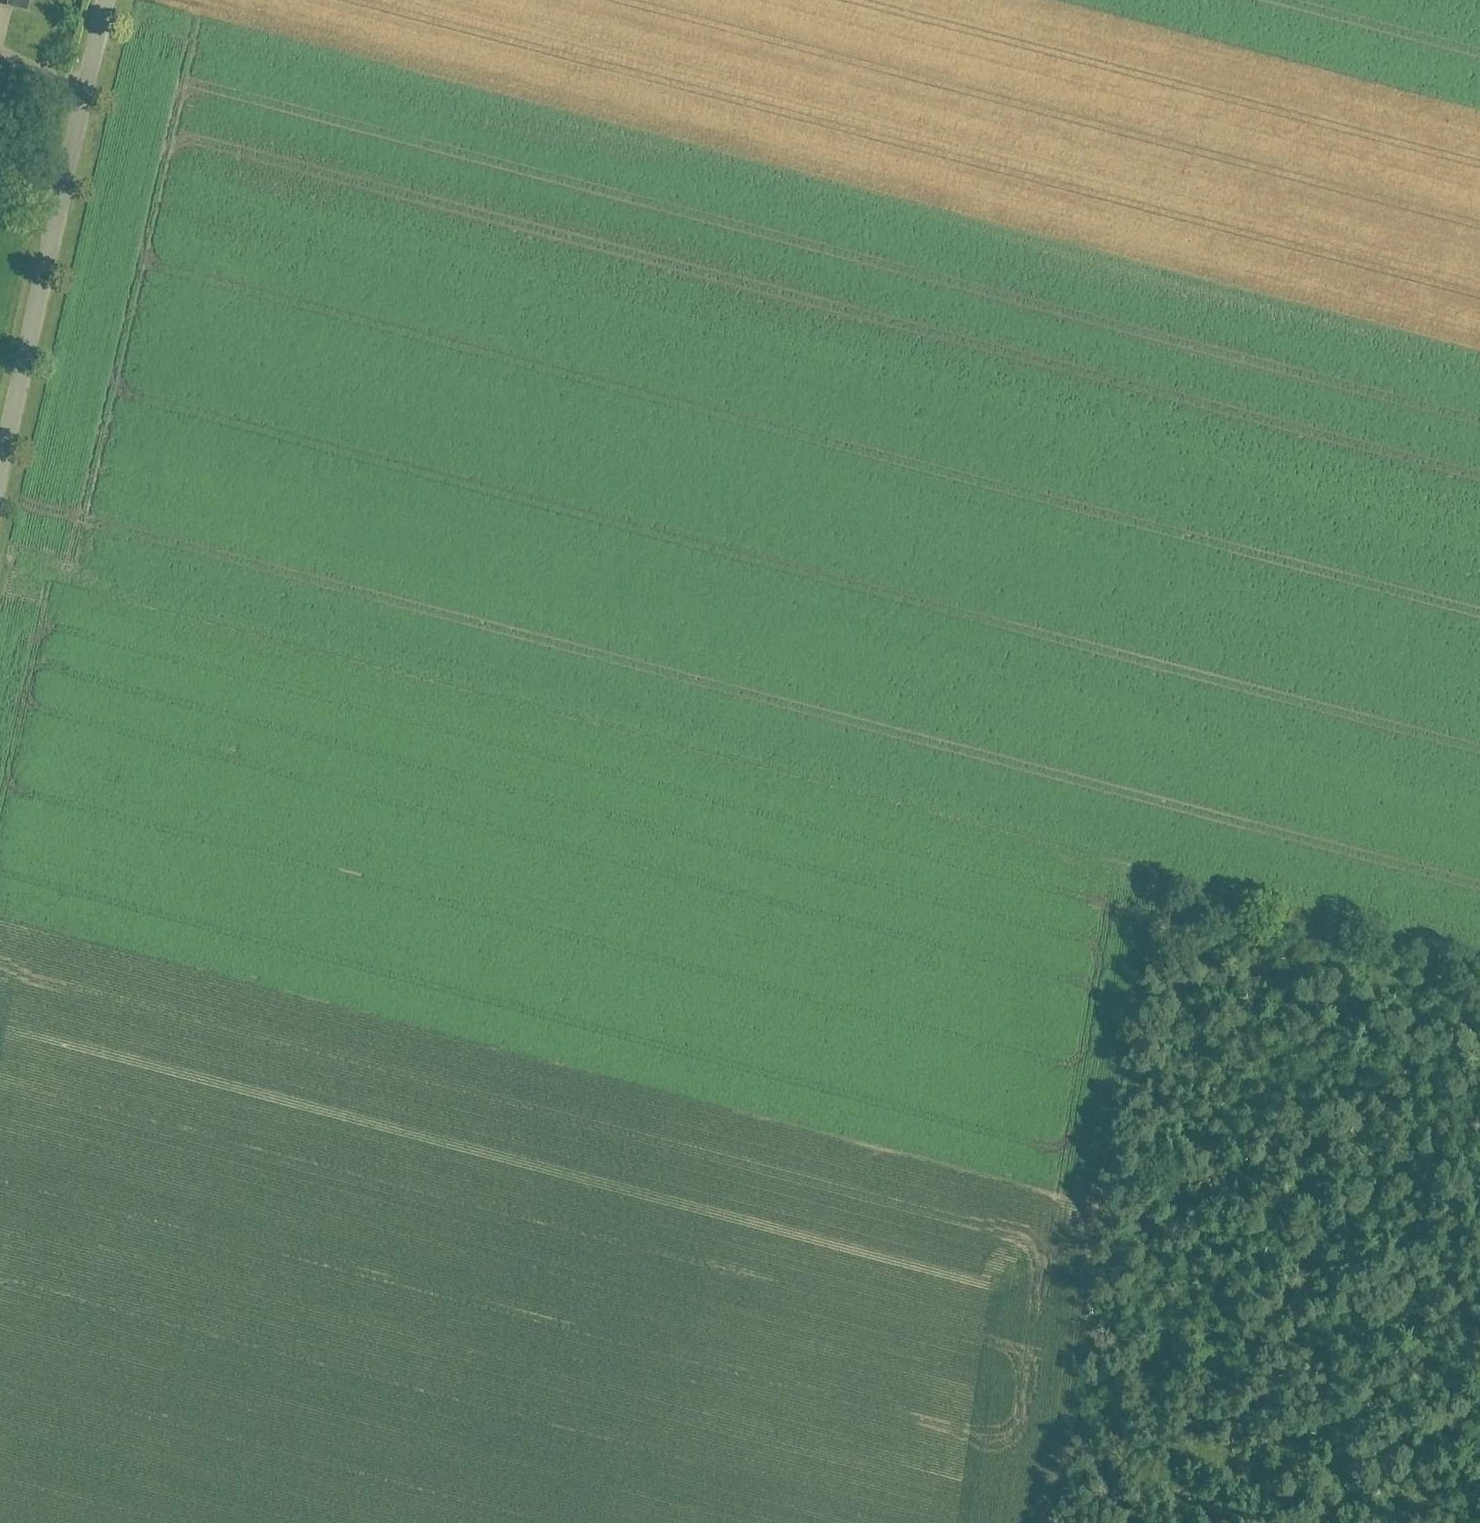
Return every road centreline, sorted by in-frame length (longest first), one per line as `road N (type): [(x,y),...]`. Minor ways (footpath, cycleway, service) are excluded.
road 1 (residential): [(0,488),(110,0)]

